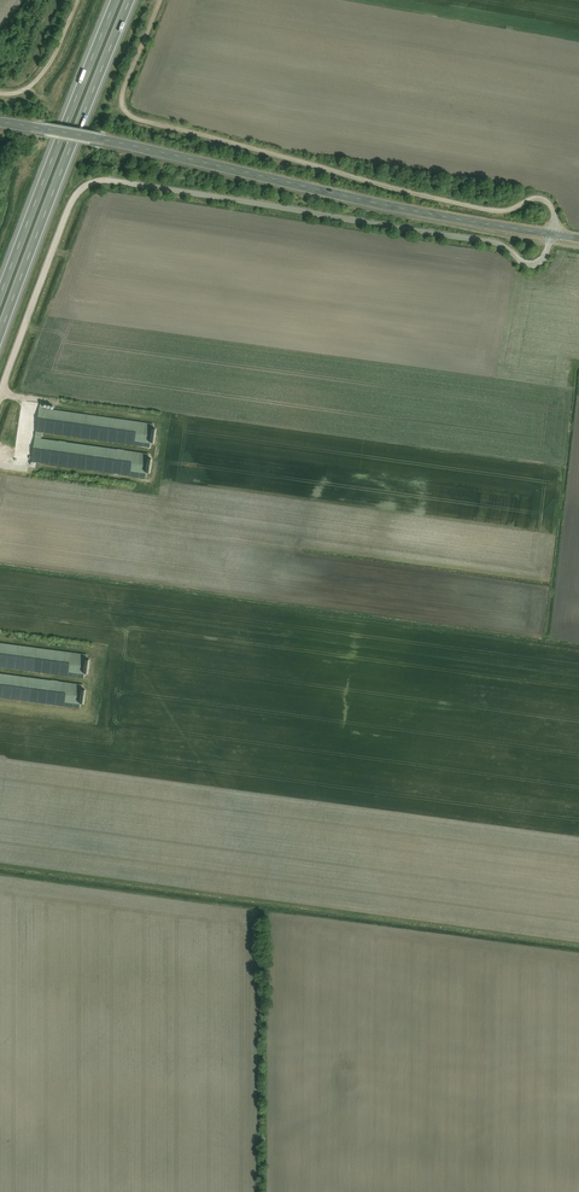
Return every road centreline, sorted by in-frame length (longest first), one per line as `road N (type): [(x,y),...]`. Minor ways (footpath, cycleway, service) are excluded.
road 1 (track): [(161,0),(124,88),(123,107),(136,120),(491,209),(542,198),(556,217),(548,251),(533,264),(494,241),(105,180),(86,186),(71,205),(0,400)]
road 2 (tertiary): [(0,123),(578,238)]
road 3 (motorway): [(0,336),(131,0)]
road 4 (motorway): [(117,0),(0,300)]
road 5 (track): [(80,0),(59,52),(31,90),(0,93)]

